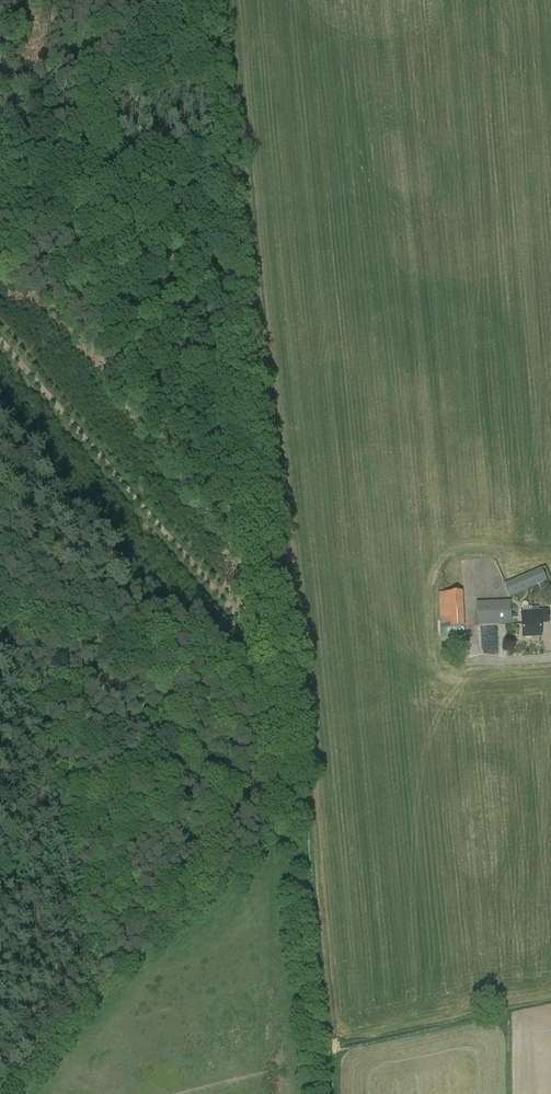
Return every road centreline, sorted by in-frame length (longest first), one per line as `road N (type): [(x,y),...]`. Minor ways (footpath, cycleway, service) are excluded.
road 1 (residential): [(550,658),(474,663),(469,595)]

